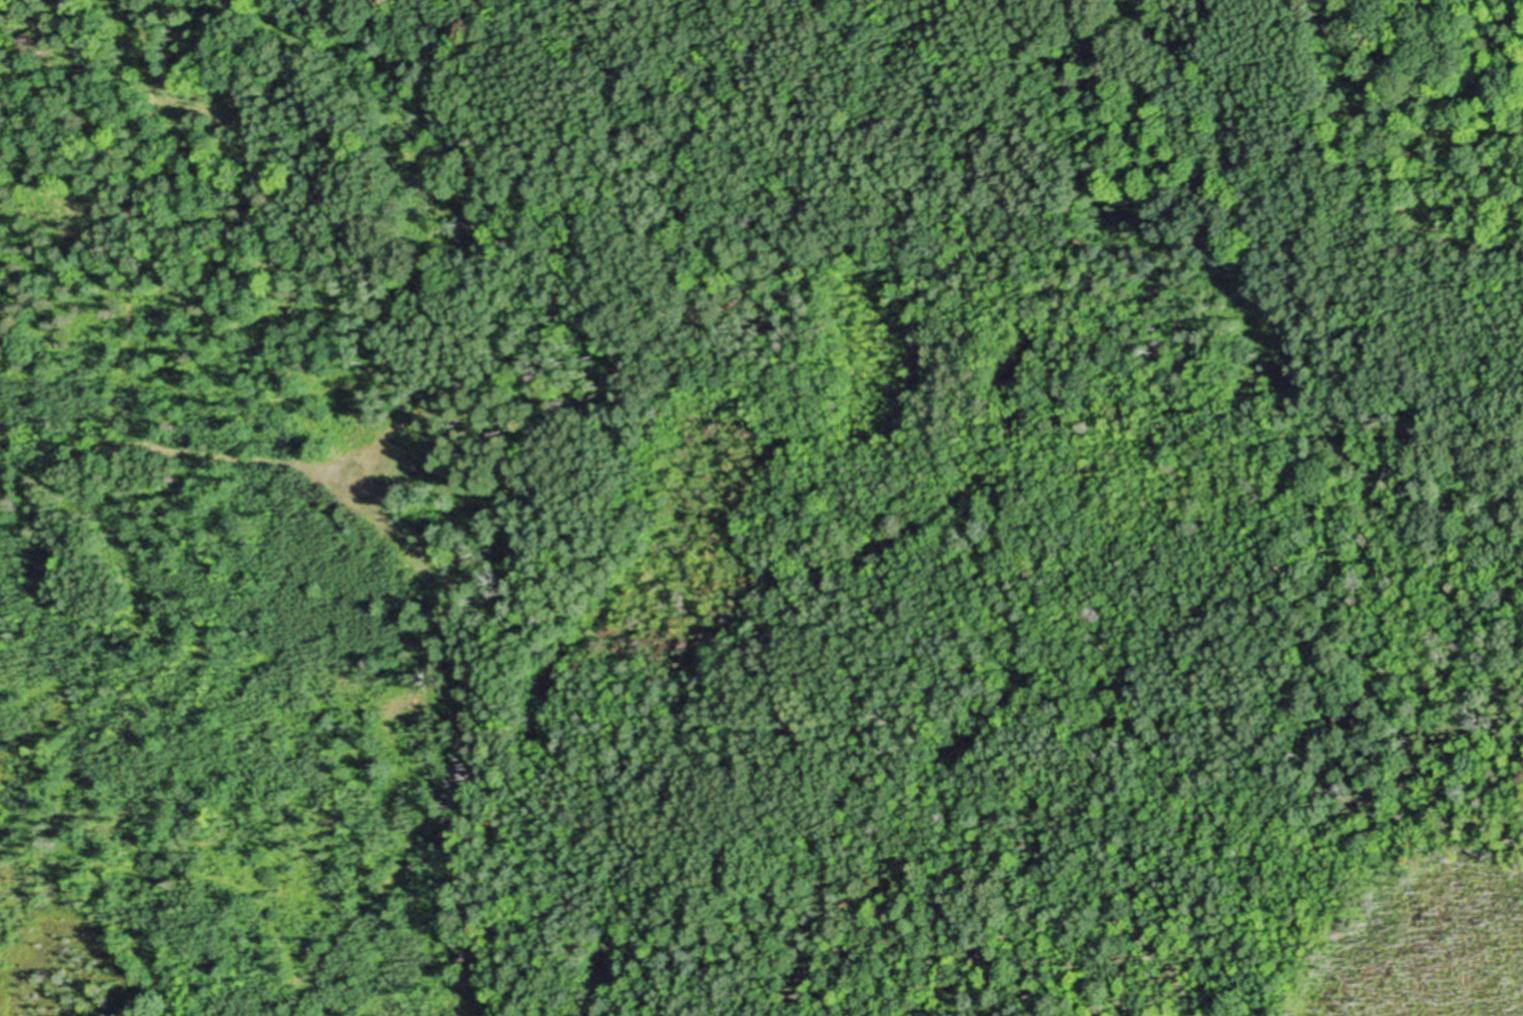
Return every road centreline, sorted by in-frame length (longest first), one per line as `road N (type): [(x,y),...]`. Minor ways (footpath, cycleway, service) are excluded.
road 1 (track): [(0,499),(117,441),(314,466),(388,523),(435,582),(465,645),(470,708),(460,780),(392,885)]
road 2 (track): [(392,885),(332,944),(295,1015)]

